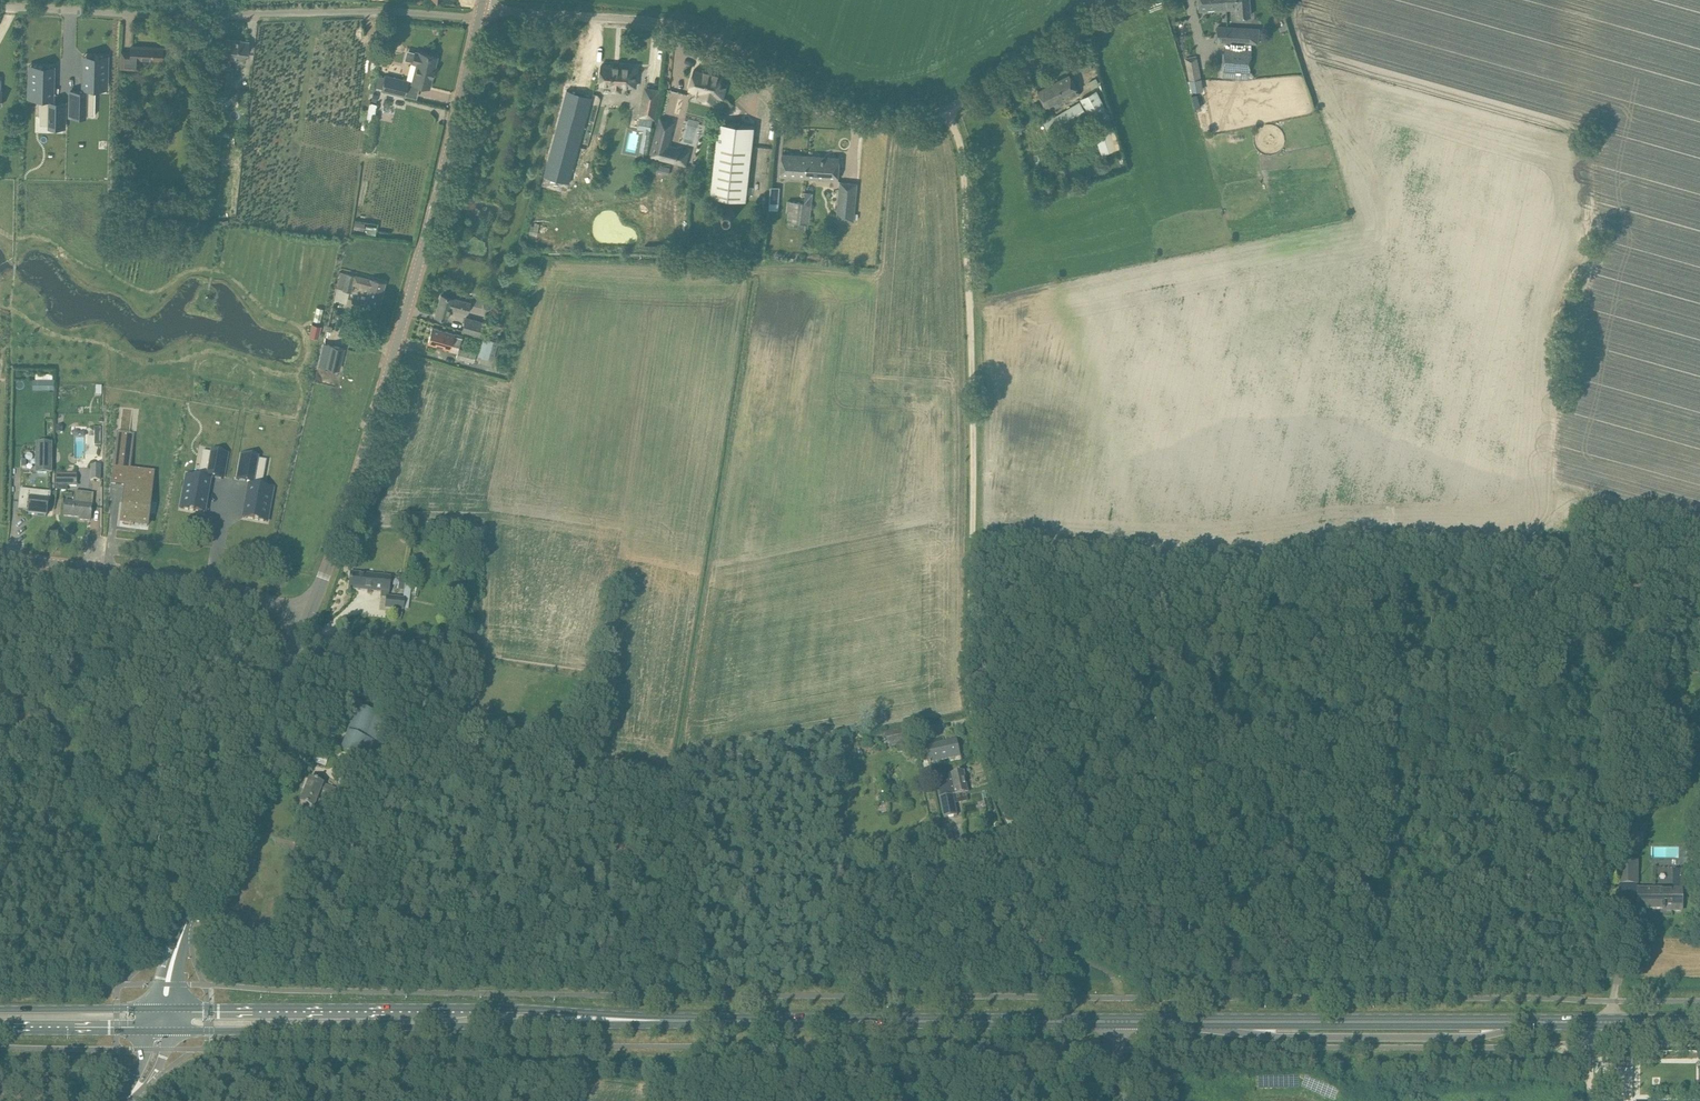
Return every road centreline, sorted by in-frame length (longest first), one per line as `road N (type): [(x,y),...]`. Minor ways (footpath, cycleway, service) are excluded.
road 1 (track): [(1050,917),(1012,832),(973,702),(965,163),(945,109)]
road 2 (unclassified): [(481,8),(696,29),(739,48),(789,90),(866,117),(945,109),(1135,0)]
road 3 (unclassified): [(310,613),(396,356),(478,18)]
road 4 (primary): [(1117,1021),(1699,1022)]
road 5 (primary): [(646,1020),(543,1008),(163,1009)]
road 6 (residential): [(478,18),(0,6)]
road 7 (primary): [(169,1030),(646,1020)]
road 8 (primary): [(646,1020),(1117,1021)]
road 9 (unclassified): [(163,1009),(176,951),(310,613)]
road 10 (unclassified): [(772,1085),(826,1050),(1117,1049),(1117,1021)]
road 11 (unclassified): [(0,551),(203,582),(310,613)]
road 12 (primary): [(163,1009),(0,1010)]
road 13 (primary): [(0,1029),(148,1031)]

